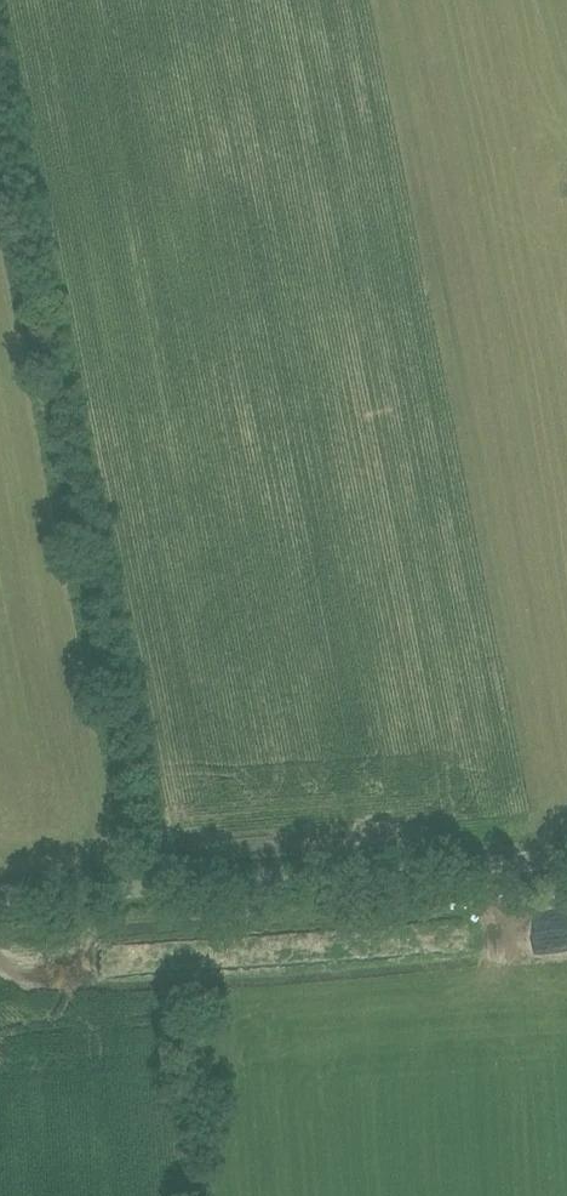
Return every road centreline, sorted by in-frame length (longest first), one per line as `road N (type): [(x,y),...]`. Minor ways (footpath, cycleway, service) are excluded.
road 1 (unclassified): [(0,900),(566,860)]

